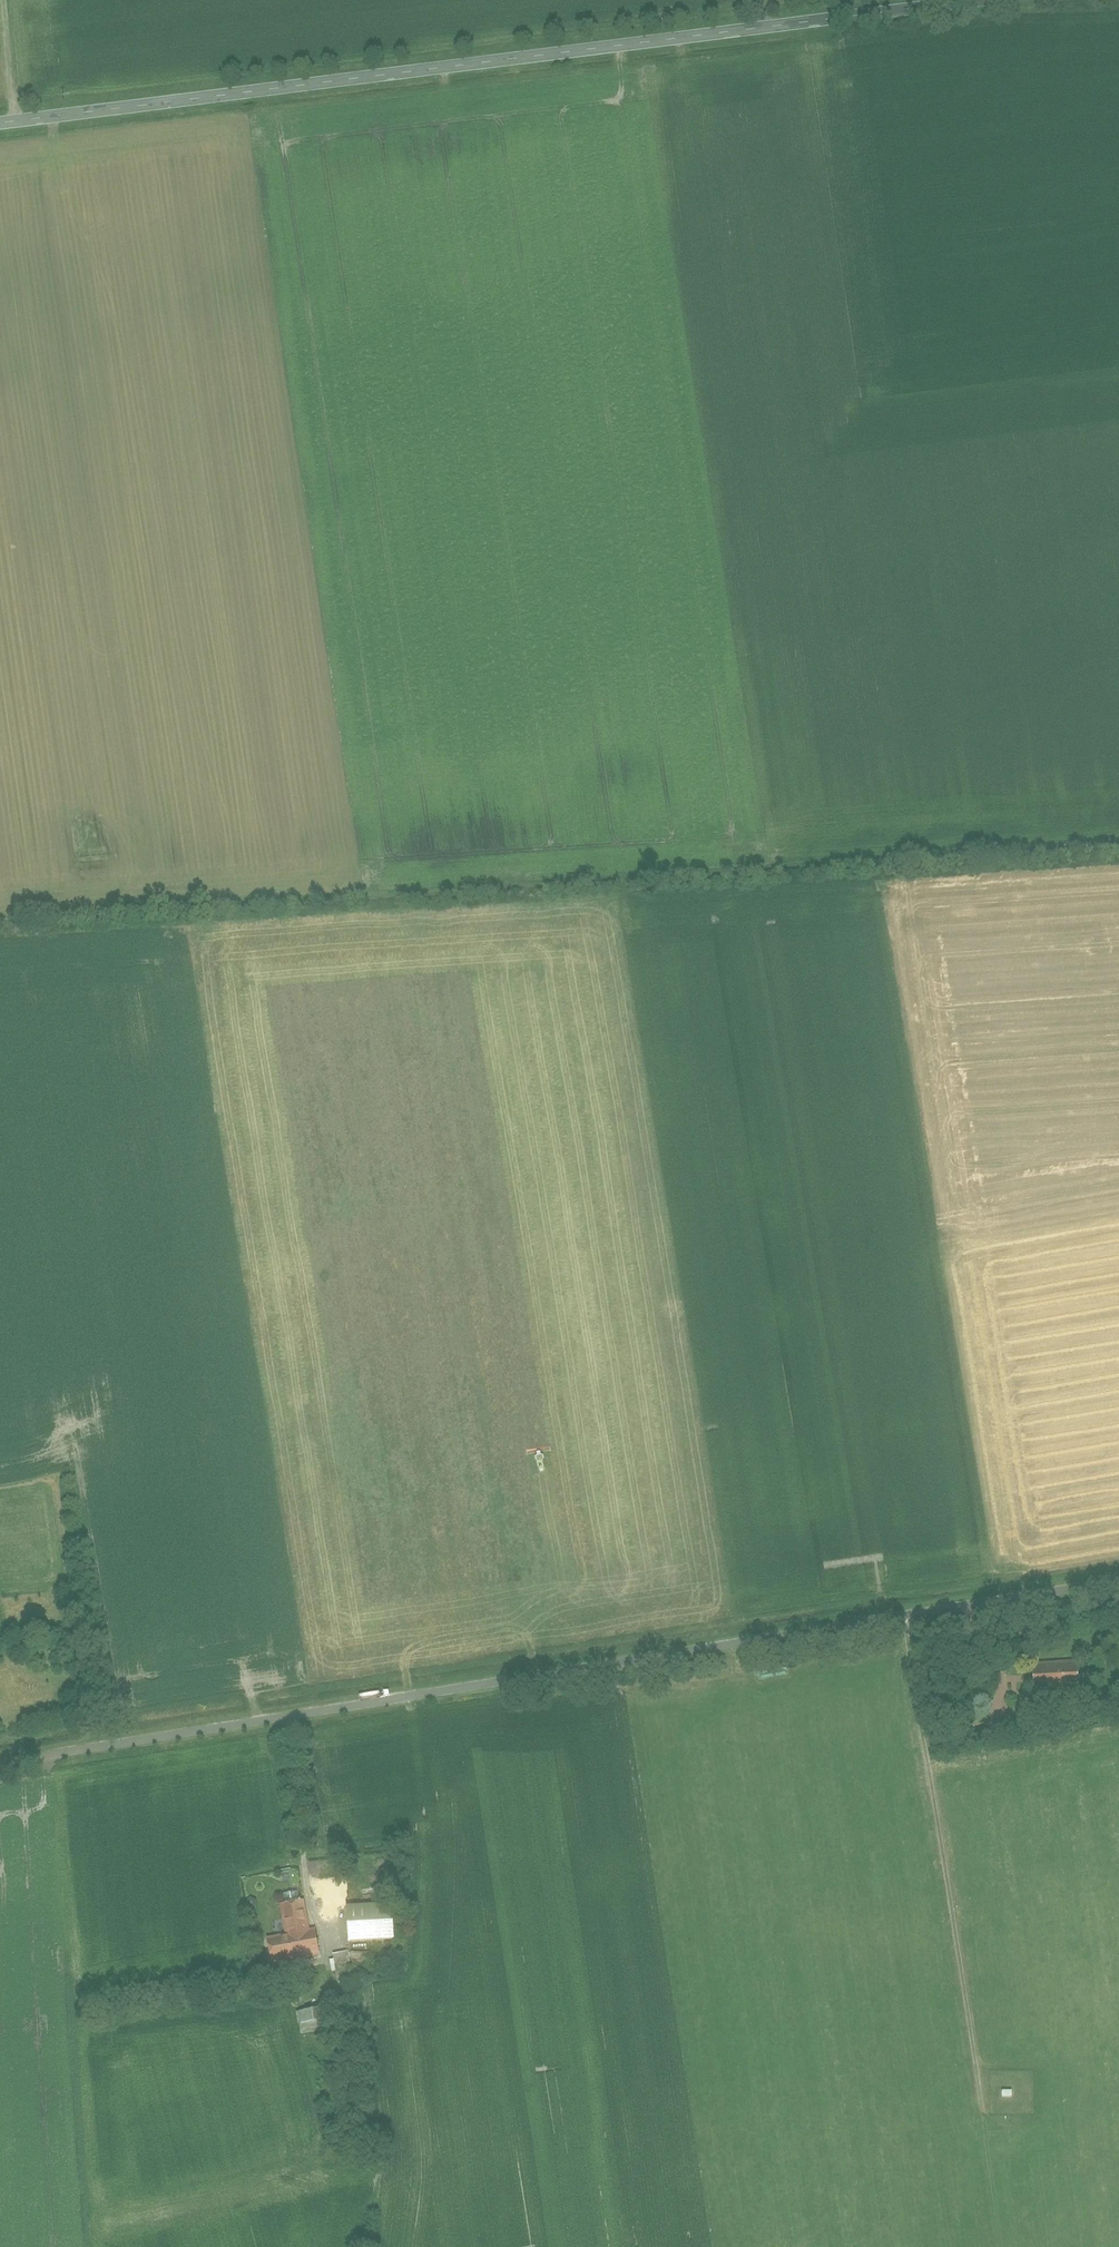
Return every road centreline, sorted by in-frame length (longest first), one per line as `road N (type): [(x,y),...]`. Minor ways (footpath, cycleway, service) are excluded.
road 1 (residential): [(0,1761),(1118,1580)]
road 2 (tertiary): [(0,128),(1001,0)]

